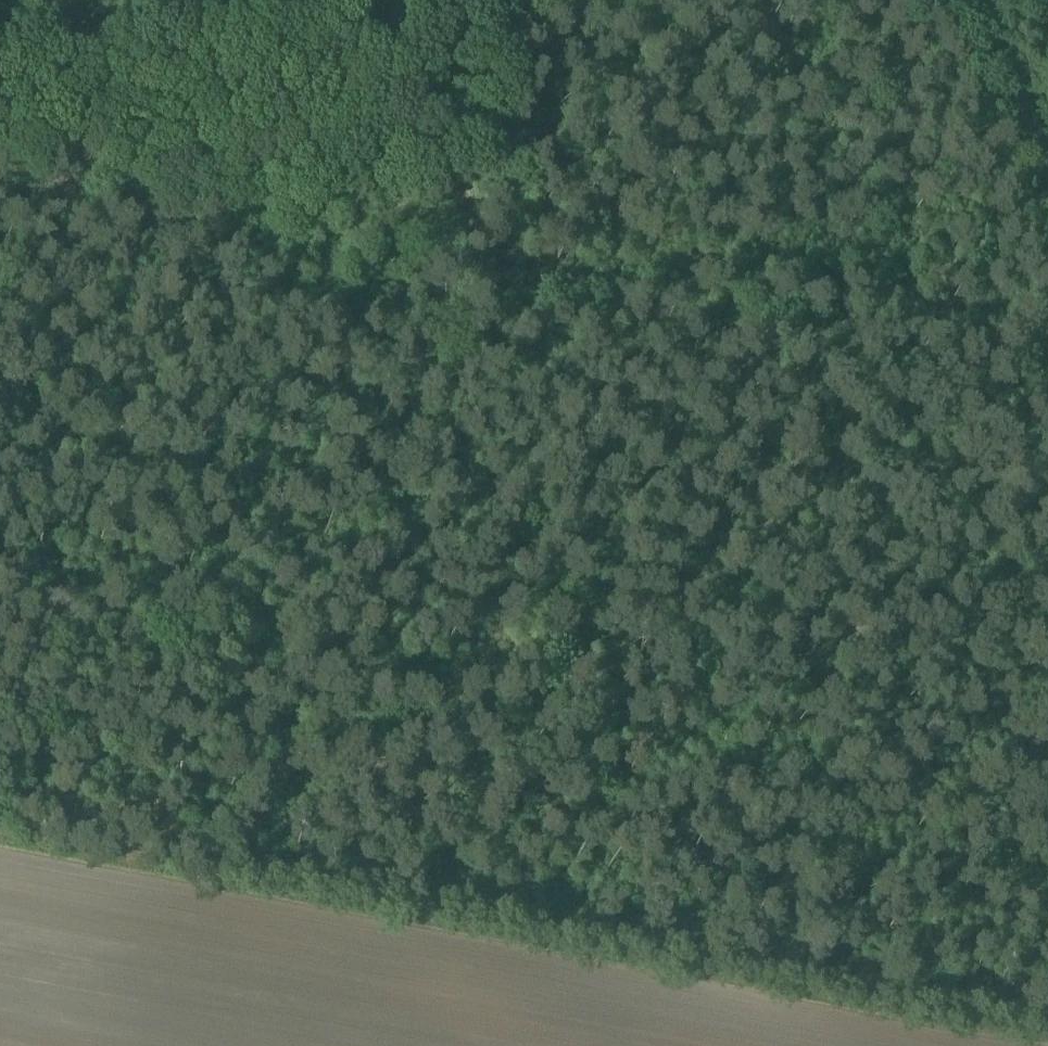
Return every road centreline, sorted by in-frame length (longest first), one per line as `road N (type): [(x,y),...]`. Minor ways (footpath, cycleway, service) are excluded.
road 1 (track): [(0,33),(533,0)]
road 2 (unclassified): [(976,0),(1047,157)]

